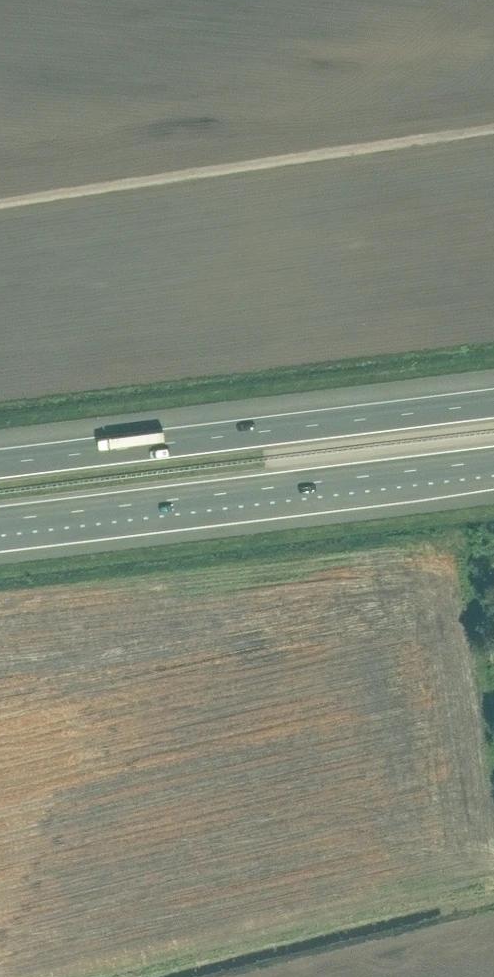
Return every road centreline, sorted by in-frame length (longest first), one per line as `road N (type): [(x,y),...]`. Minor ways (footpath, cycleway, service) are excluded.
road 1 (track): [(493,127),(0,204)]
road 2 (motorway): [(493,402),(0,463)]
road 3 (motorway): [(0,521),(493,461)]

